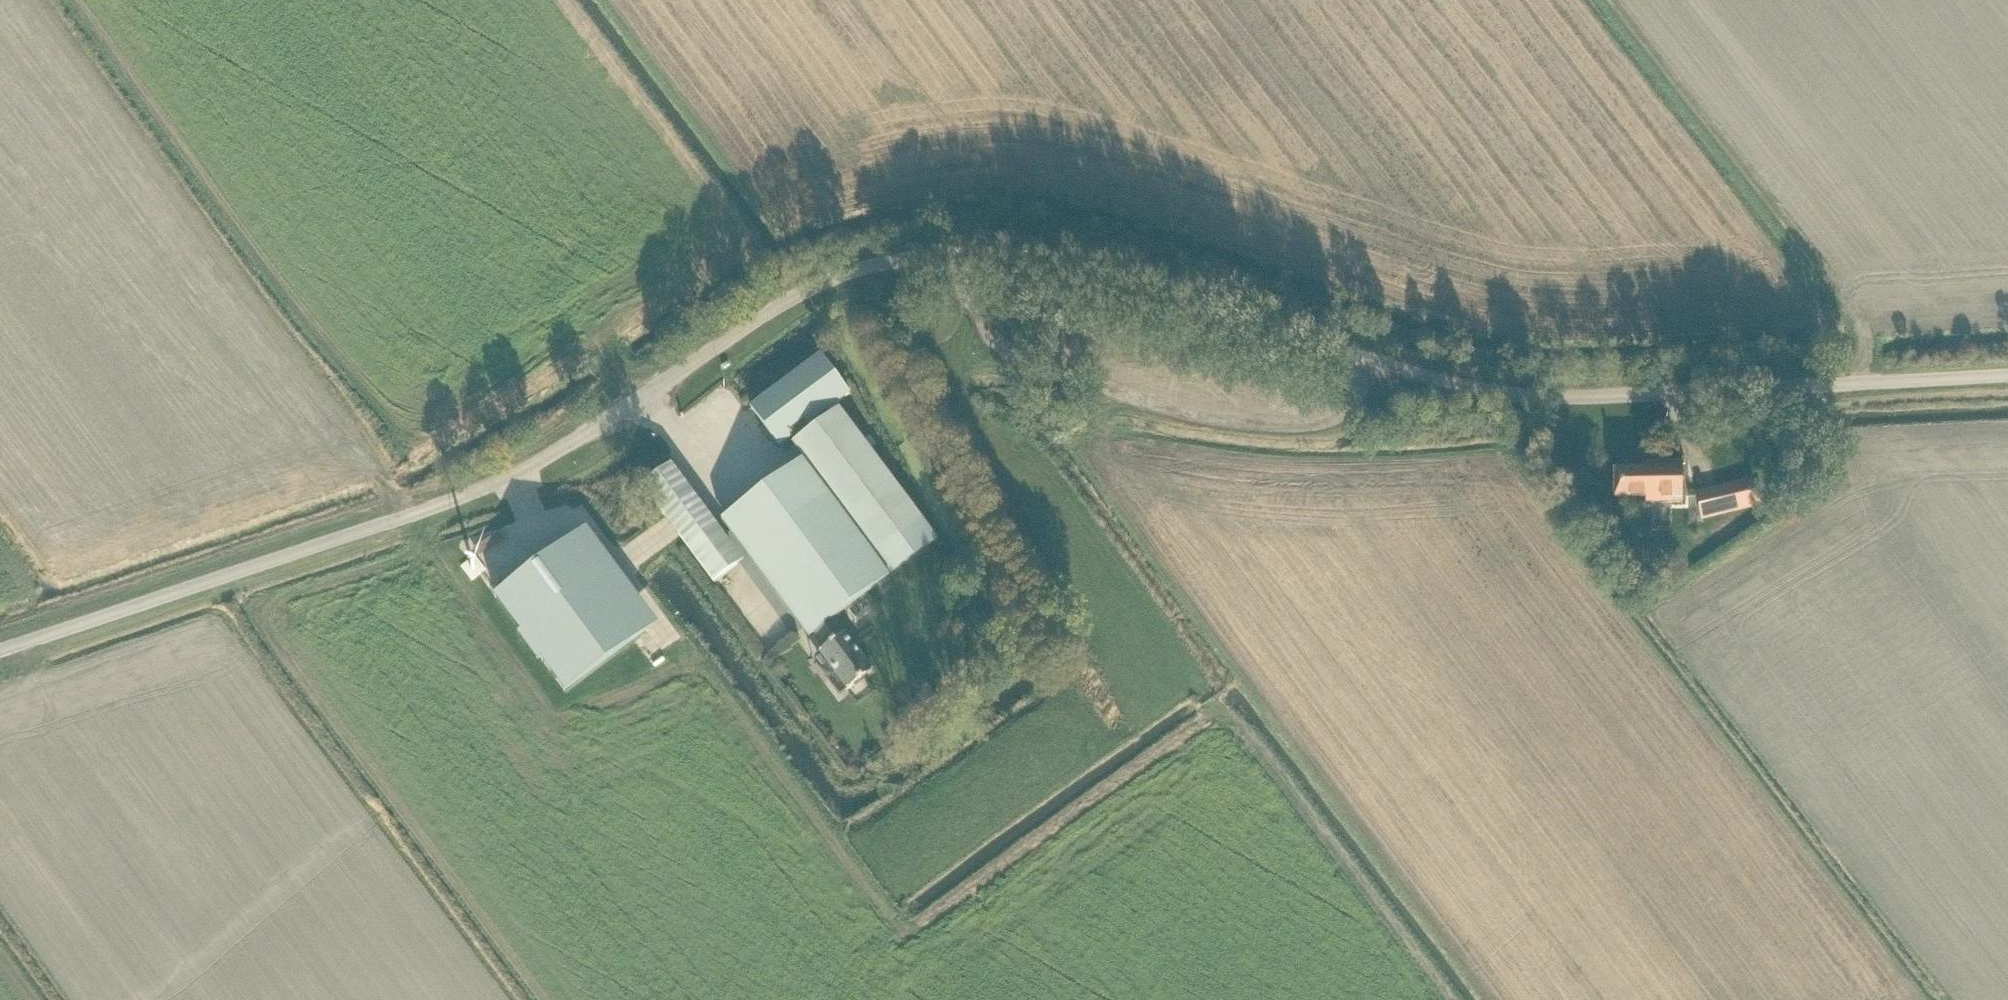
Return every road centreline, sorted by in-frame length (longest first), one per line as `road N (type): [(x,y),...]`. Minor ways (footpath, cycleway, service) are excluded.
road 1 (unclassified): [(0,655),(494,484),(580,438),(792,298),(898,260),(1012,254),(1078,267),(1429,374),(1533,395),(1641,397),(2007,377)]

